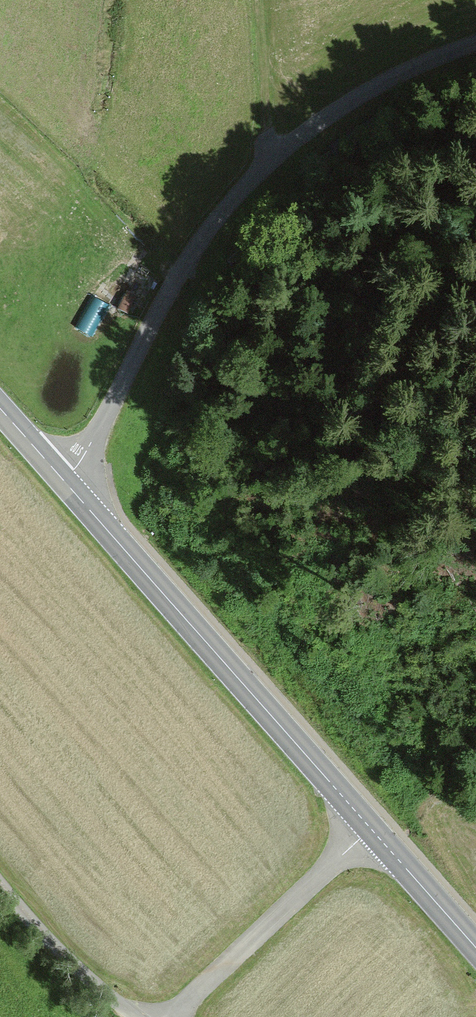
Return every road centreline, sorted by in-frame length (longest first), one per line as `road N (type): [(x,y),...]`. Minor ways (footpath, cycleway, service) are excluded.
road 1 (unclassified): [(475,51),(379,95),(250,188),(167,303),(94,455),(68,486)]
road 2 (secondary): [(68,486),(371,829)]
road 3 (residential): [(176,1016),(371,829)]
road 4 (unclassified): [(137,1016),(0,887)]
road 5 (track): [(261,0),(275,169)]
road 6 (secondary): [(371,829),(475,948)]

